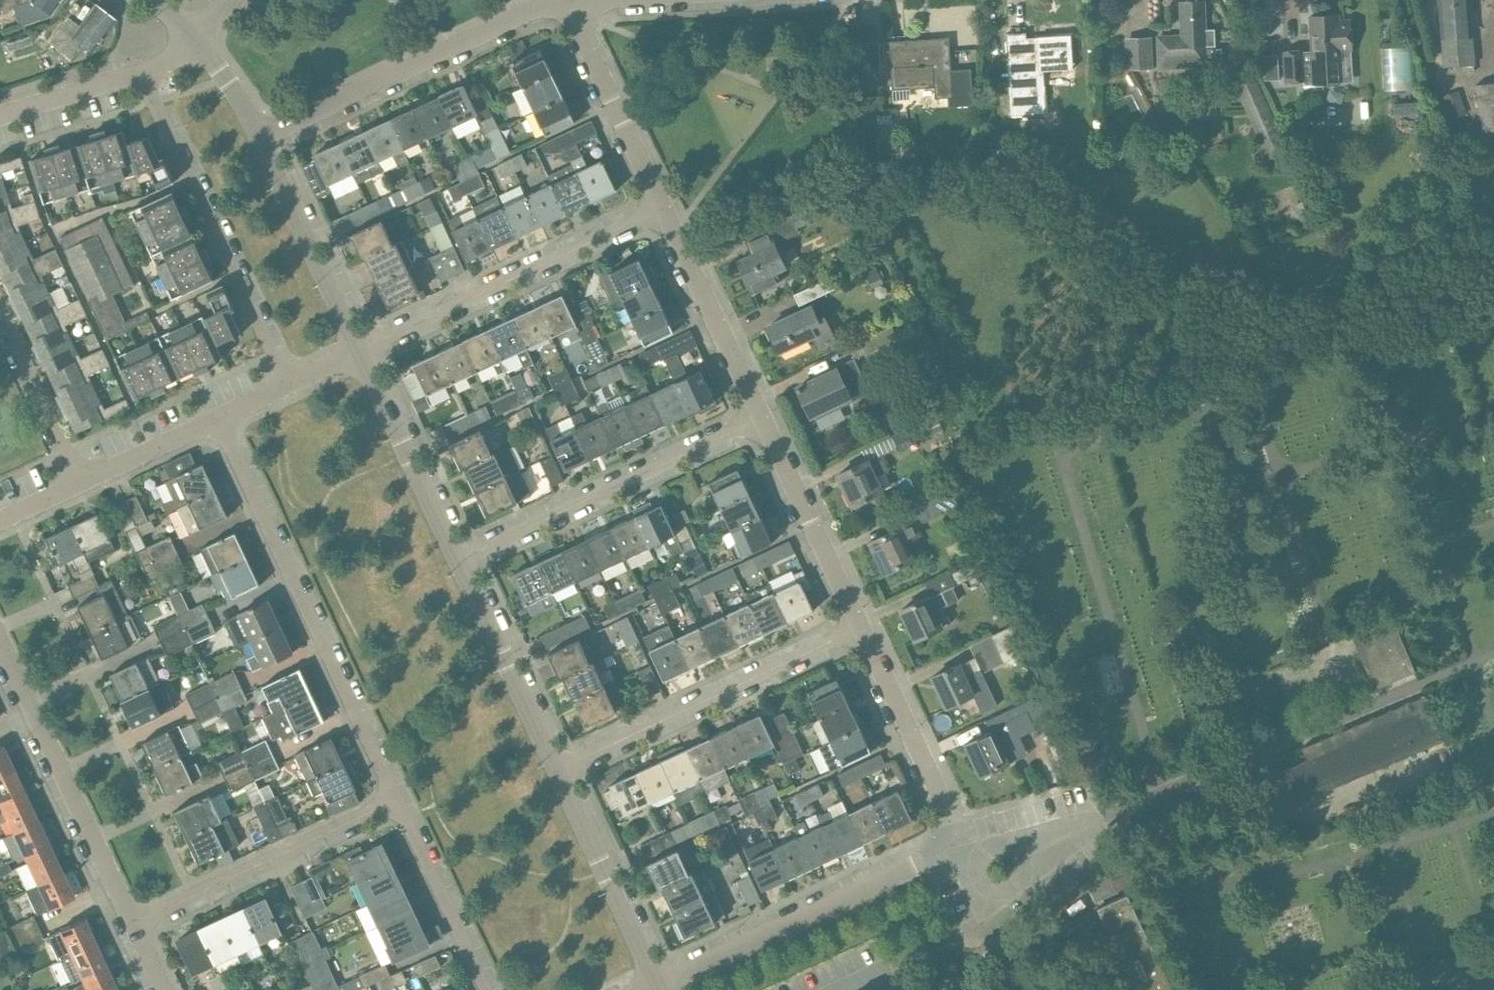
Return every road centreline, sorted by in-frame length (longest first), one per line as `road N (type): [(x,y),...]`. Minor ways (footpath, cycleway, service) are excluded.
road 1 (residential): [(403,805),(213,419)]
road 2 (residential): [(455,558),(764,411)]
road 3 (residential): [(288,384),(147,75)]
road 4 (residential): [(260,139),(526,11),(569,3)]
road 5 (residential): [(357,351),(663,210)]
road 6 (residential): [(560,769),(864,629)]
road 7 (residential): [(657,986),(959,843)]
road 8 (residential): [(135,927),(0,642)]
road 9 (residential): [(135,927),(403,805)]
road 10 (residential): [(864,629),(764,411)]
road 11 (unclassified): [(657,986),(560,769)]
road 12 (unclassified): [(560,769),(455,558)]
road 13 (residential): [(959,843),(864,629)]
road 14 (unclassified): [(357,351),(260,139)]
road 15 (unclassified): [(455,558),(357,351)]
road 16 (residential): [(663,210),(569,3)]
road 17 (residential): [(764,411),(663,210)]
road 18 (residential): [(486,989),(403,805)]
road 19 (residential): [(82,483),(0,304)]
road 20 (residential): [(147,75),(0,120)]
road 21 (residential): [(82,483),(213,419)]
road 22 (residential): [(970,865),(1099,810)]
road 23 (residential): [(1030,989),(970,865)]
road 24 (unclassified): [(260,139),(195,37)]

